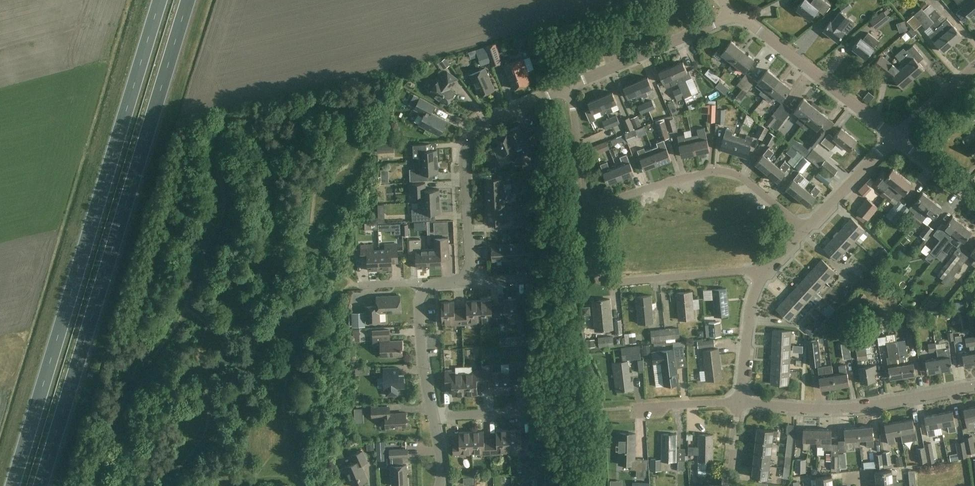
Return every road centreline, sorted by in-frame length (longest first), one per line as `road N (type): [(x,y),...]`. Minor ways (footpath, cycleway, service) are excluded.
road 1 (trunk): [(41,485),(189,0)]
road 2 (trunk): [(161,0),(13,485)]
road 3 (residential): [(470,280),(466,166),(476,132),(568,86)]
road 4 (residential): [(590,208),(712,172),(745,181),(805,230)]
road 5 (residential): [(739,403),(853,408),(974,386)]
road 6 (residential): [(763,274),(606,279),(598,271),(590,208)]
road 7 (residential): [(895,138),(749,22),(732,18)]
road 8 (residential): [(568,86),(732,18)]
road 9 (residential): [(739,403),(749,316),(763,274)]
road 10 (residential): [(434,418),(421,357),(422,290)]
road 11 (residential): [(805,230),(895,138)]
road 12 (residential): [(590,208),(568,86)]

